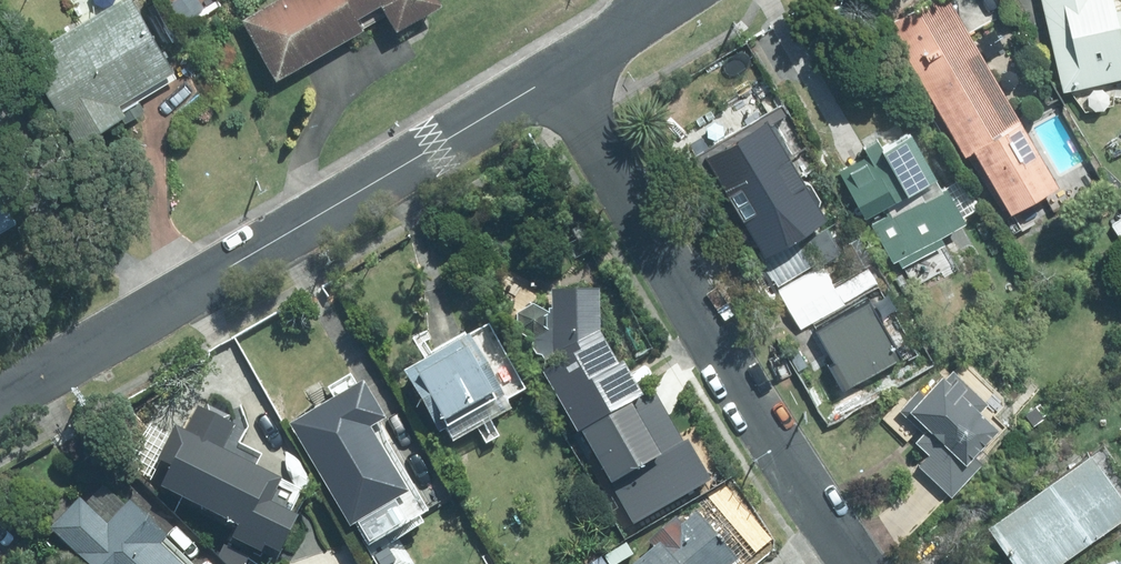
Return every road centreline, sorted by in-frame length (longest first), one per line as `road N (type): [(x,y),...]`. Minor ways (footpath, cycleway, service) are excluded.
road 1 (residential): [(564,70),(0,396)]
road 2 (residential): [(861,563),(741,387),(564,70)]
road 3 (residential): [(669,0),(564,70)]

